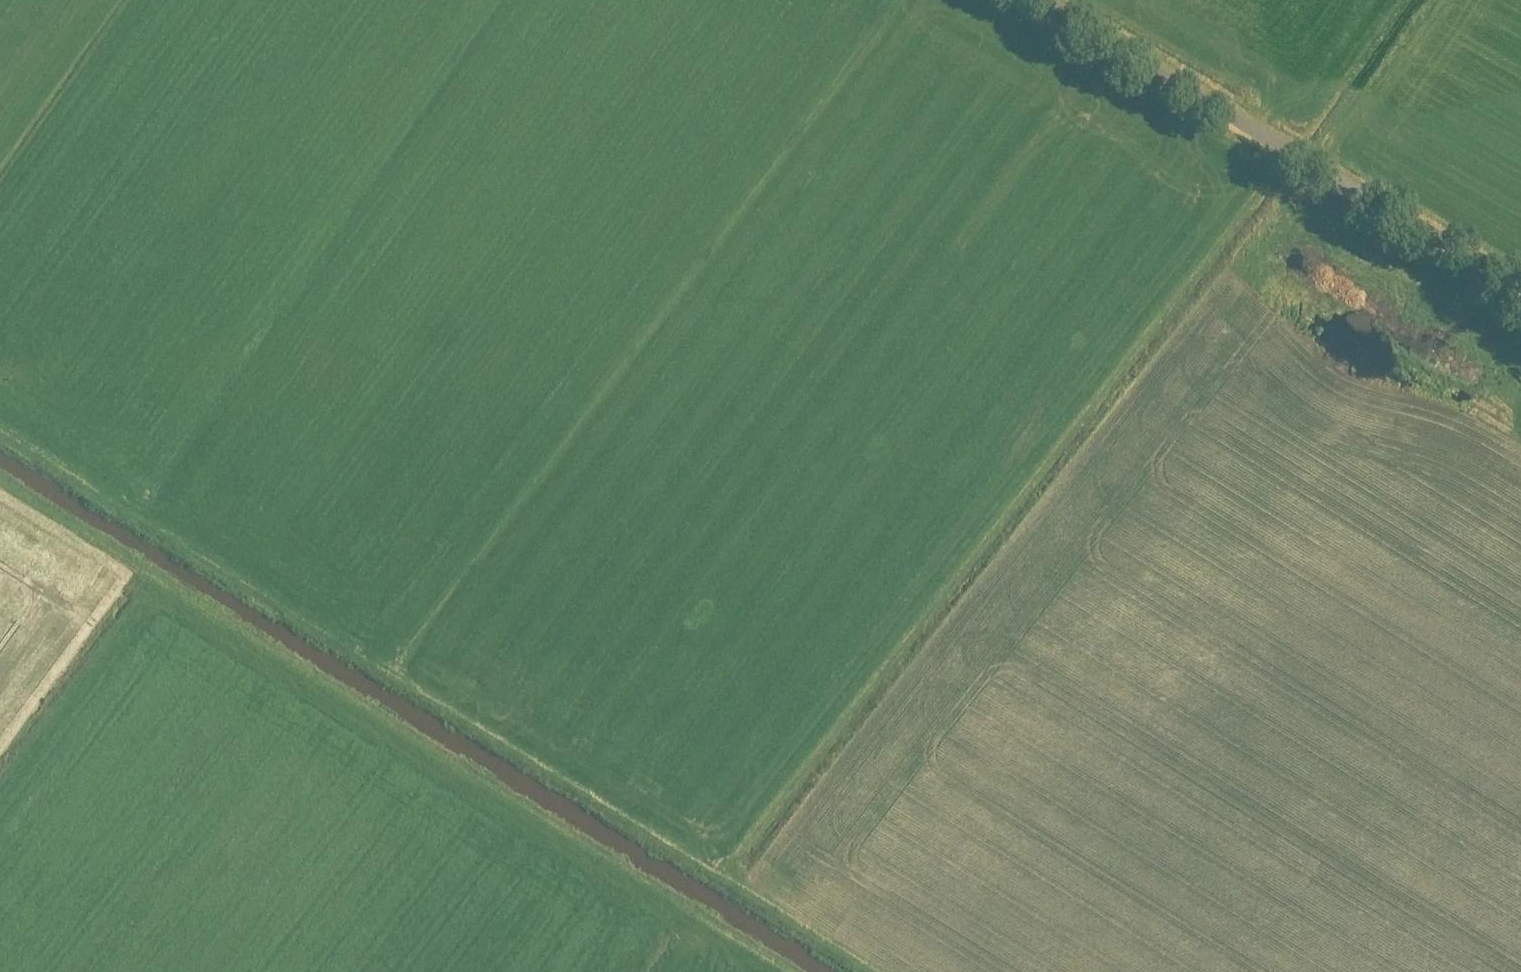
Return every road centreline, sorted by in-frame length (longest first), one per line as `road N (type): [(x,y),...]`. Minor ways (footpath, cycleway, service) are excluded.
road 1 (unclassified): [(1520,288),(1030,0)]

